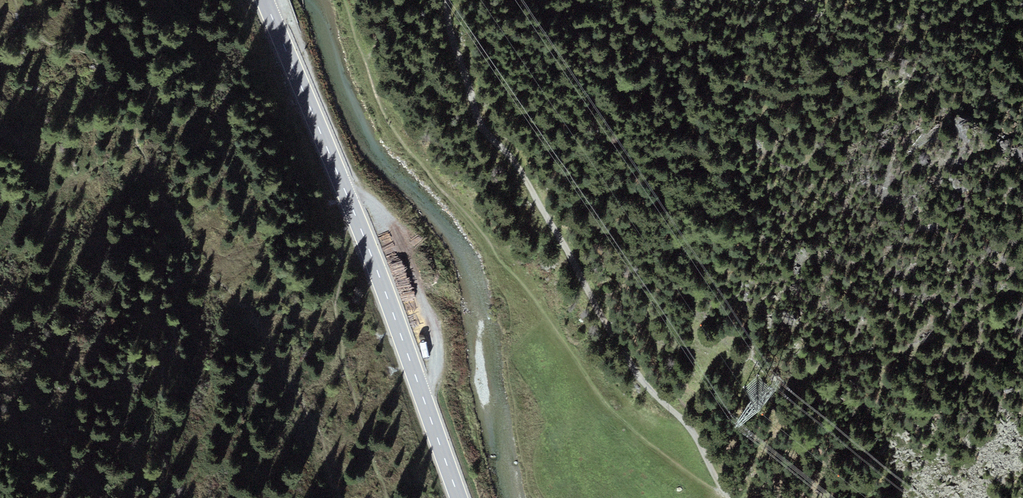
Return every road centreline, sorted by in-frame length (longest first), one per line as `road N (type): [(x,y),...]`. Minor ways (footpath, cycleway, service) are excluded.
road 1 (primary): [(459,497),(265,0)]
road 2 (track): [(447,0),(479,123),(517,164),(644,383),(682,420)]
road 3 (track): [(345,0),(386,121),(605,386)]

